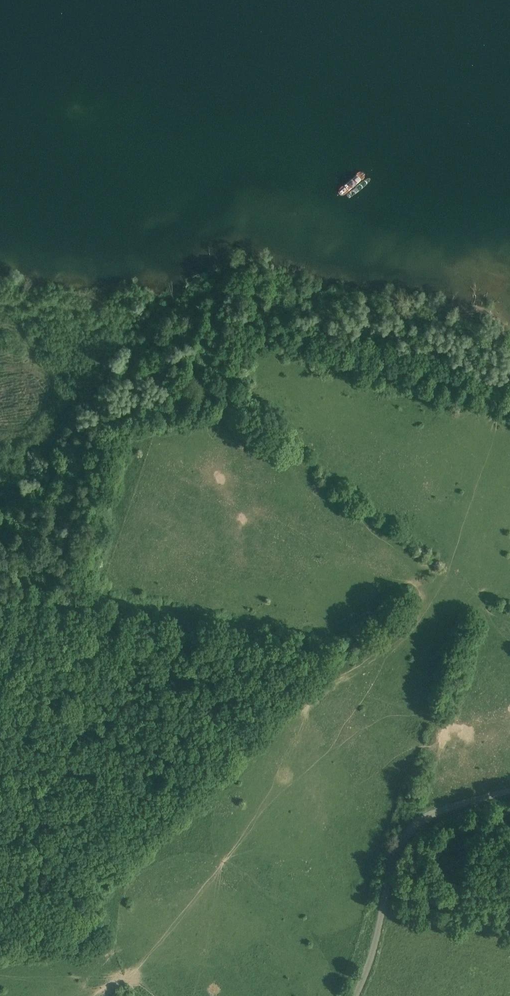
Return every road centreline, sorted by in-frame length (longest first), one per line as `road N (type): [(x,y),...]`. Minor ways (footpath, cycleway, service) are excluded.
road 1 (unclassified): [(354,995),(403,842),(429,818),(509,796)]

